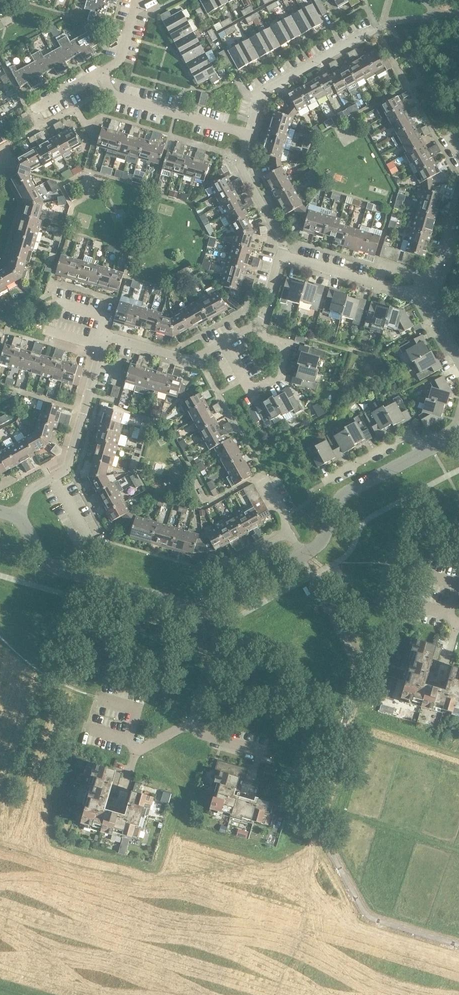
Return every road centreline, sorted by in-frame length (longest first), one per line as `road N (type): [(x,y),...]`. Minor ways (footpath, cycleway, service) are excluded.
road 1 (residential): [(18,518),(30,492),(65,470),(107,338),(191,359),(260,324),(283,247)]
road 2 (tertiary): [(18,518),(54,567),(191,607)]
road 3 (residential): [(249,136),(268,90),(371,31)]
road 4 (tertiary): [(303,555),(322,540),(343,494),(423,452)]
road 5 (residential): [(249,136),(119,100),(103,77)]
road 6 (residential): [(418,292),(283,247)]
road 7 (residential): [(184,730),(208,667),(191,607)]
road 8 (tertiary): [(191,607),(209,607),(303,555)]
road 9 (residential): [(423,452),(412,433),(325,481)]

